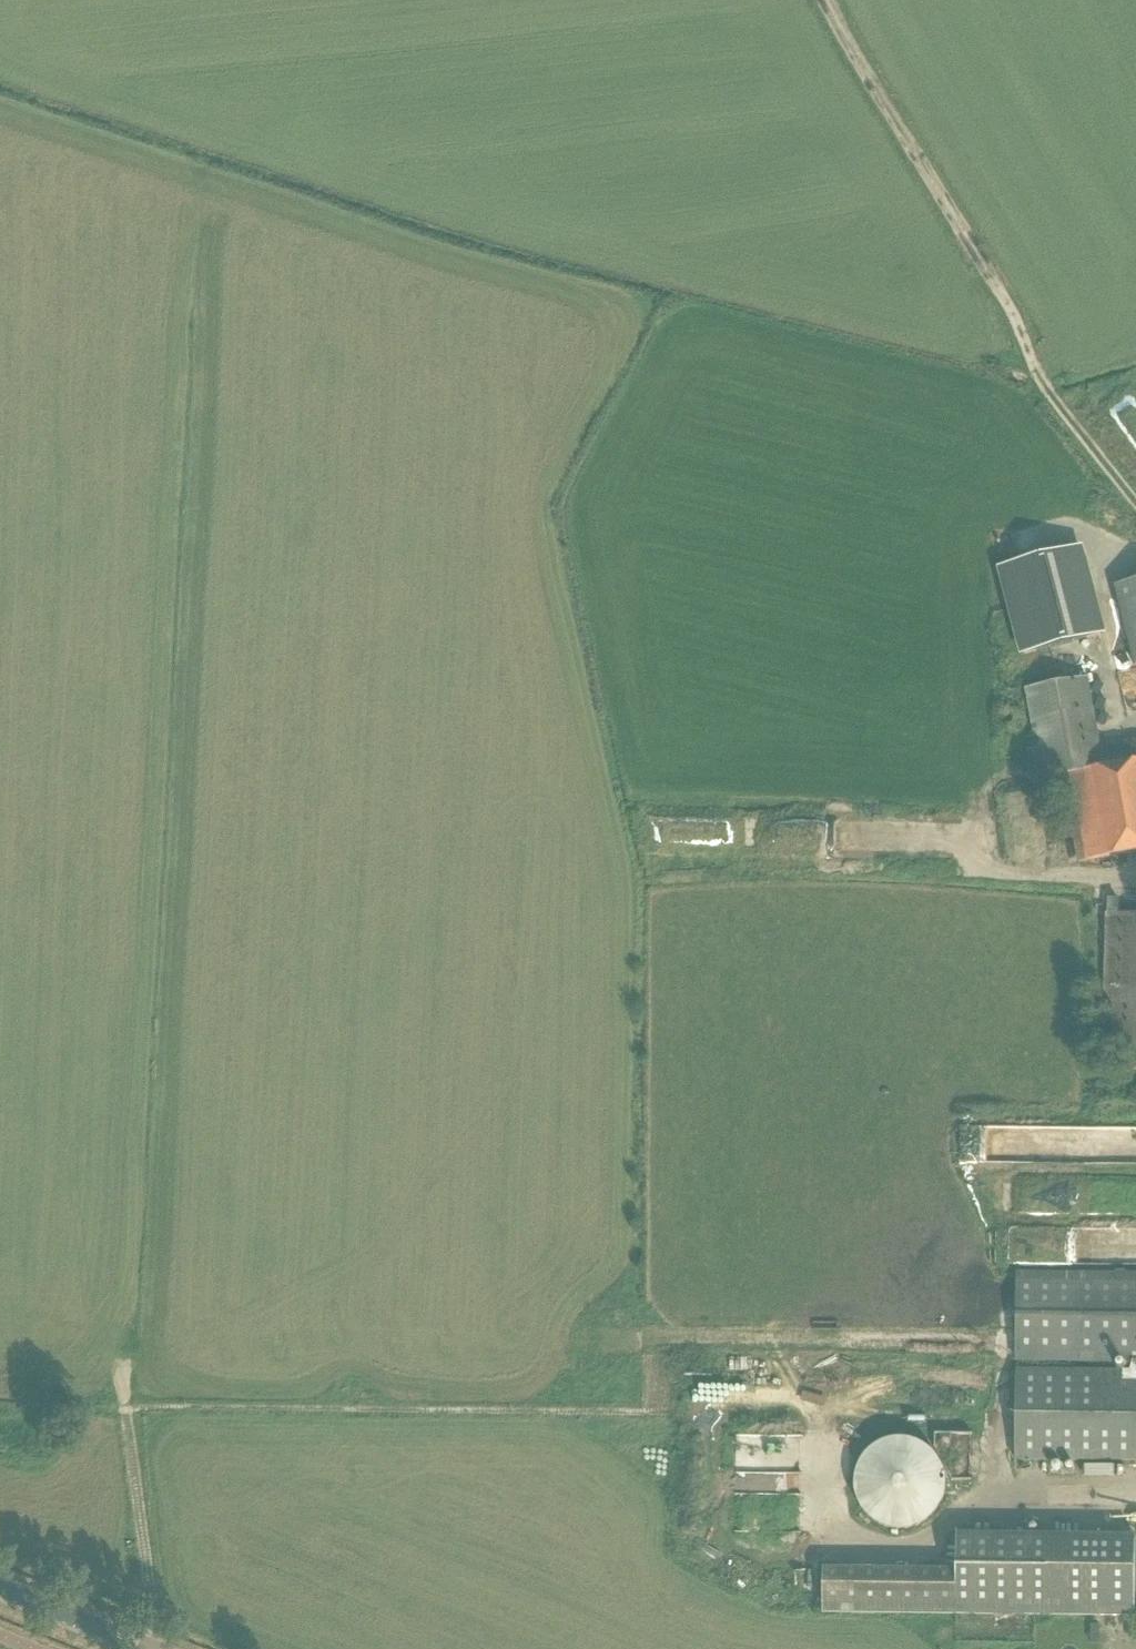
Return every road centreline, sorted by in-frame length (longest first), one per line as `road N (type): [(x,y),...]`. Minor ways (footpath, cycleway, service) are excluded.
road 1 (track): [(1056,400),(827,0)]
road 2 (secondary): [(147,1648),(0,1590)]

